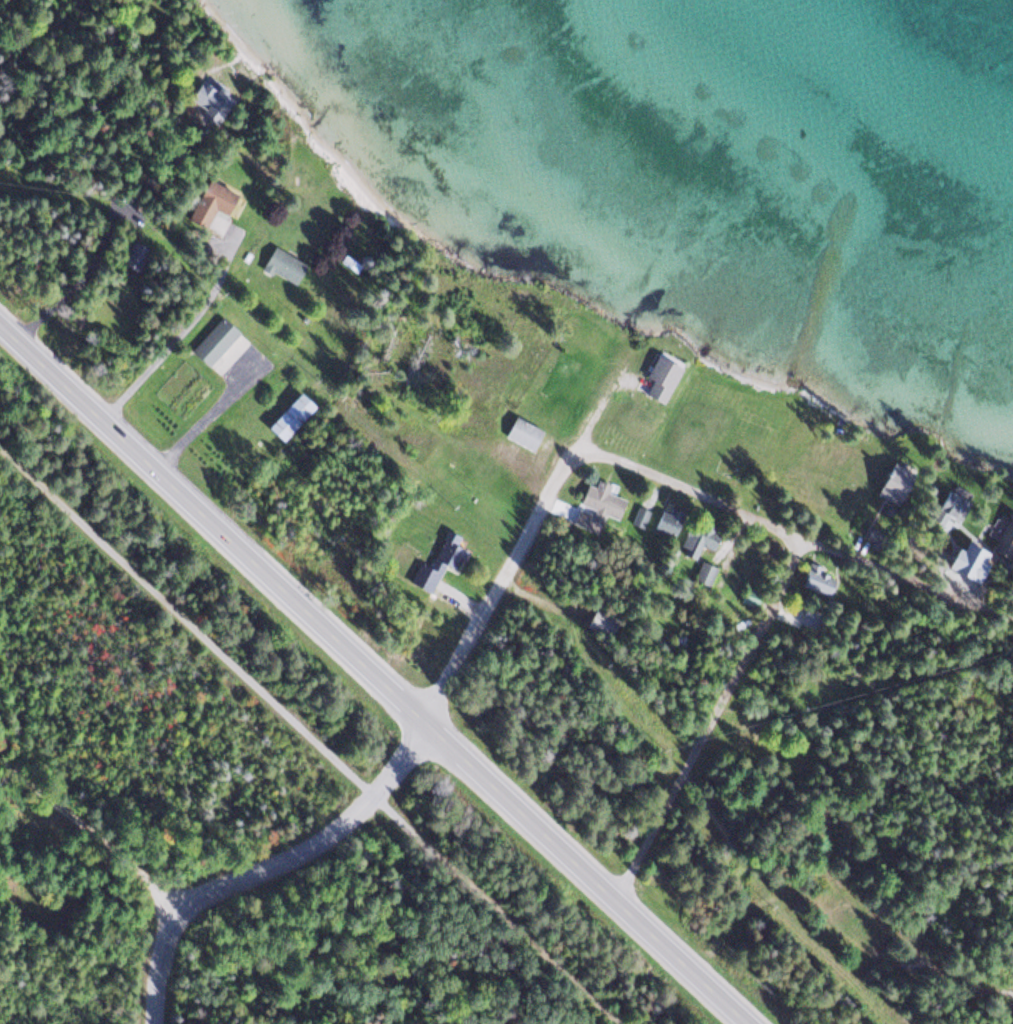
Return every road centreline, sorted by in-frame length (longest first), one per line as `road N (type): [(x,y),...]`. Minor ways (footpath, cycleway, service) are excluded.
road 1 (primary): [(748,1023),(421,728),(0,324)]
road 2 (residential): [(155,1023),(159,936),(171,904),(284,865),(372,801),(421,728),(564,464)]
road 3 (residential): [(1012,618),(591,452),(564,464)]
road 4 (residential): [(618,902),(812,539)]
road 5 (residential): [(171,904),(0,763)]

